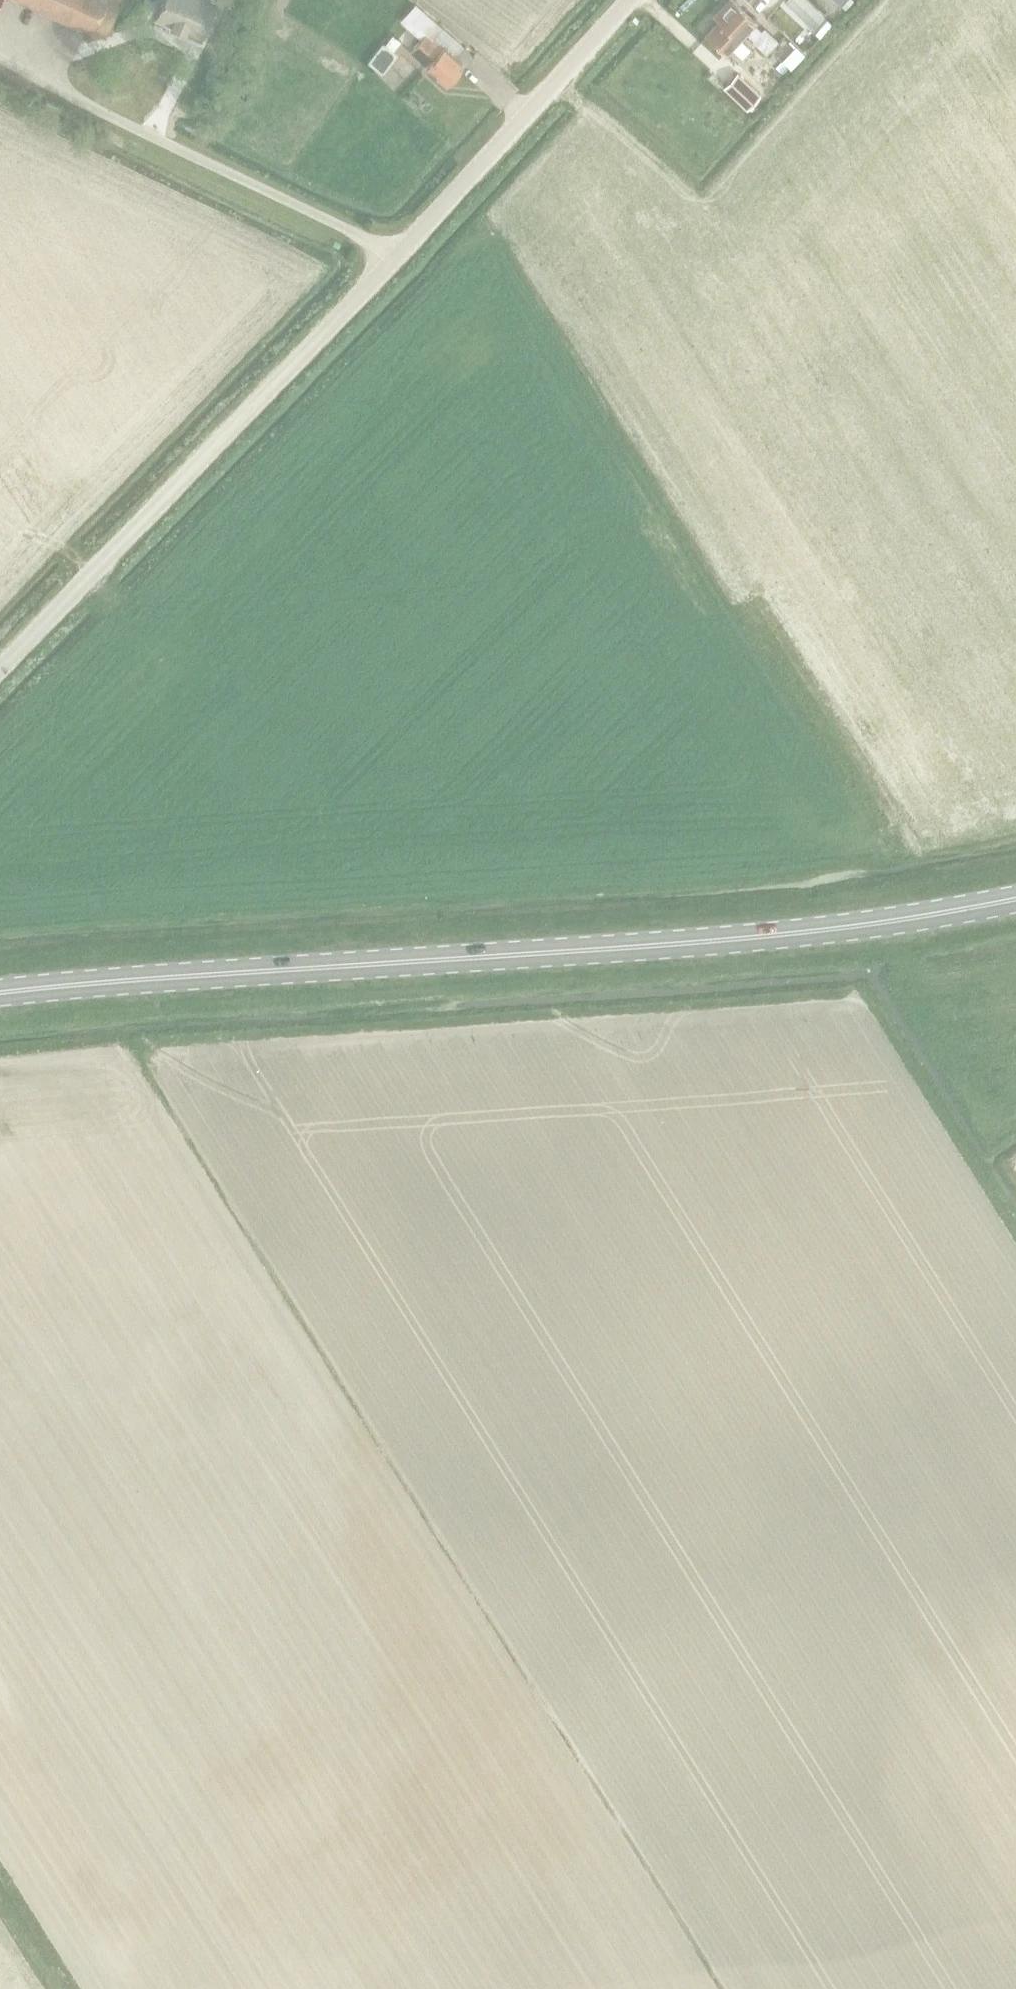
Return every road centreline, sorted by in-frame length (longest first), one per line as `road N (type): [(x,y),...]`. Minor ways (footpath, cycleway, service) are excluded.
road 1 (secondary): [(0,992),(550,953),(884,919),(1015,893)]
road 2 (unclassified): [(0,665),(629,0)]

